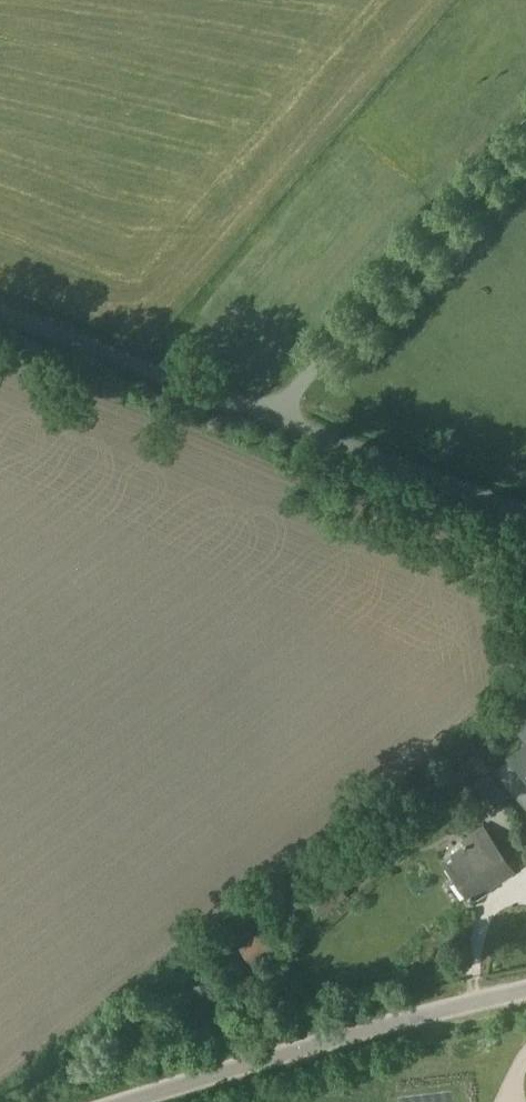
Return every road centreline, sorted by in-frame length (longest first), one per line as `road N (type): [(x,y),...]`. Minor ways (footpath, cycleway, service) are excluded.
road 1 (unclassified): [(525,513),(0,311)]
road 2 (unclassified): [(124,1101),(525,987)]

